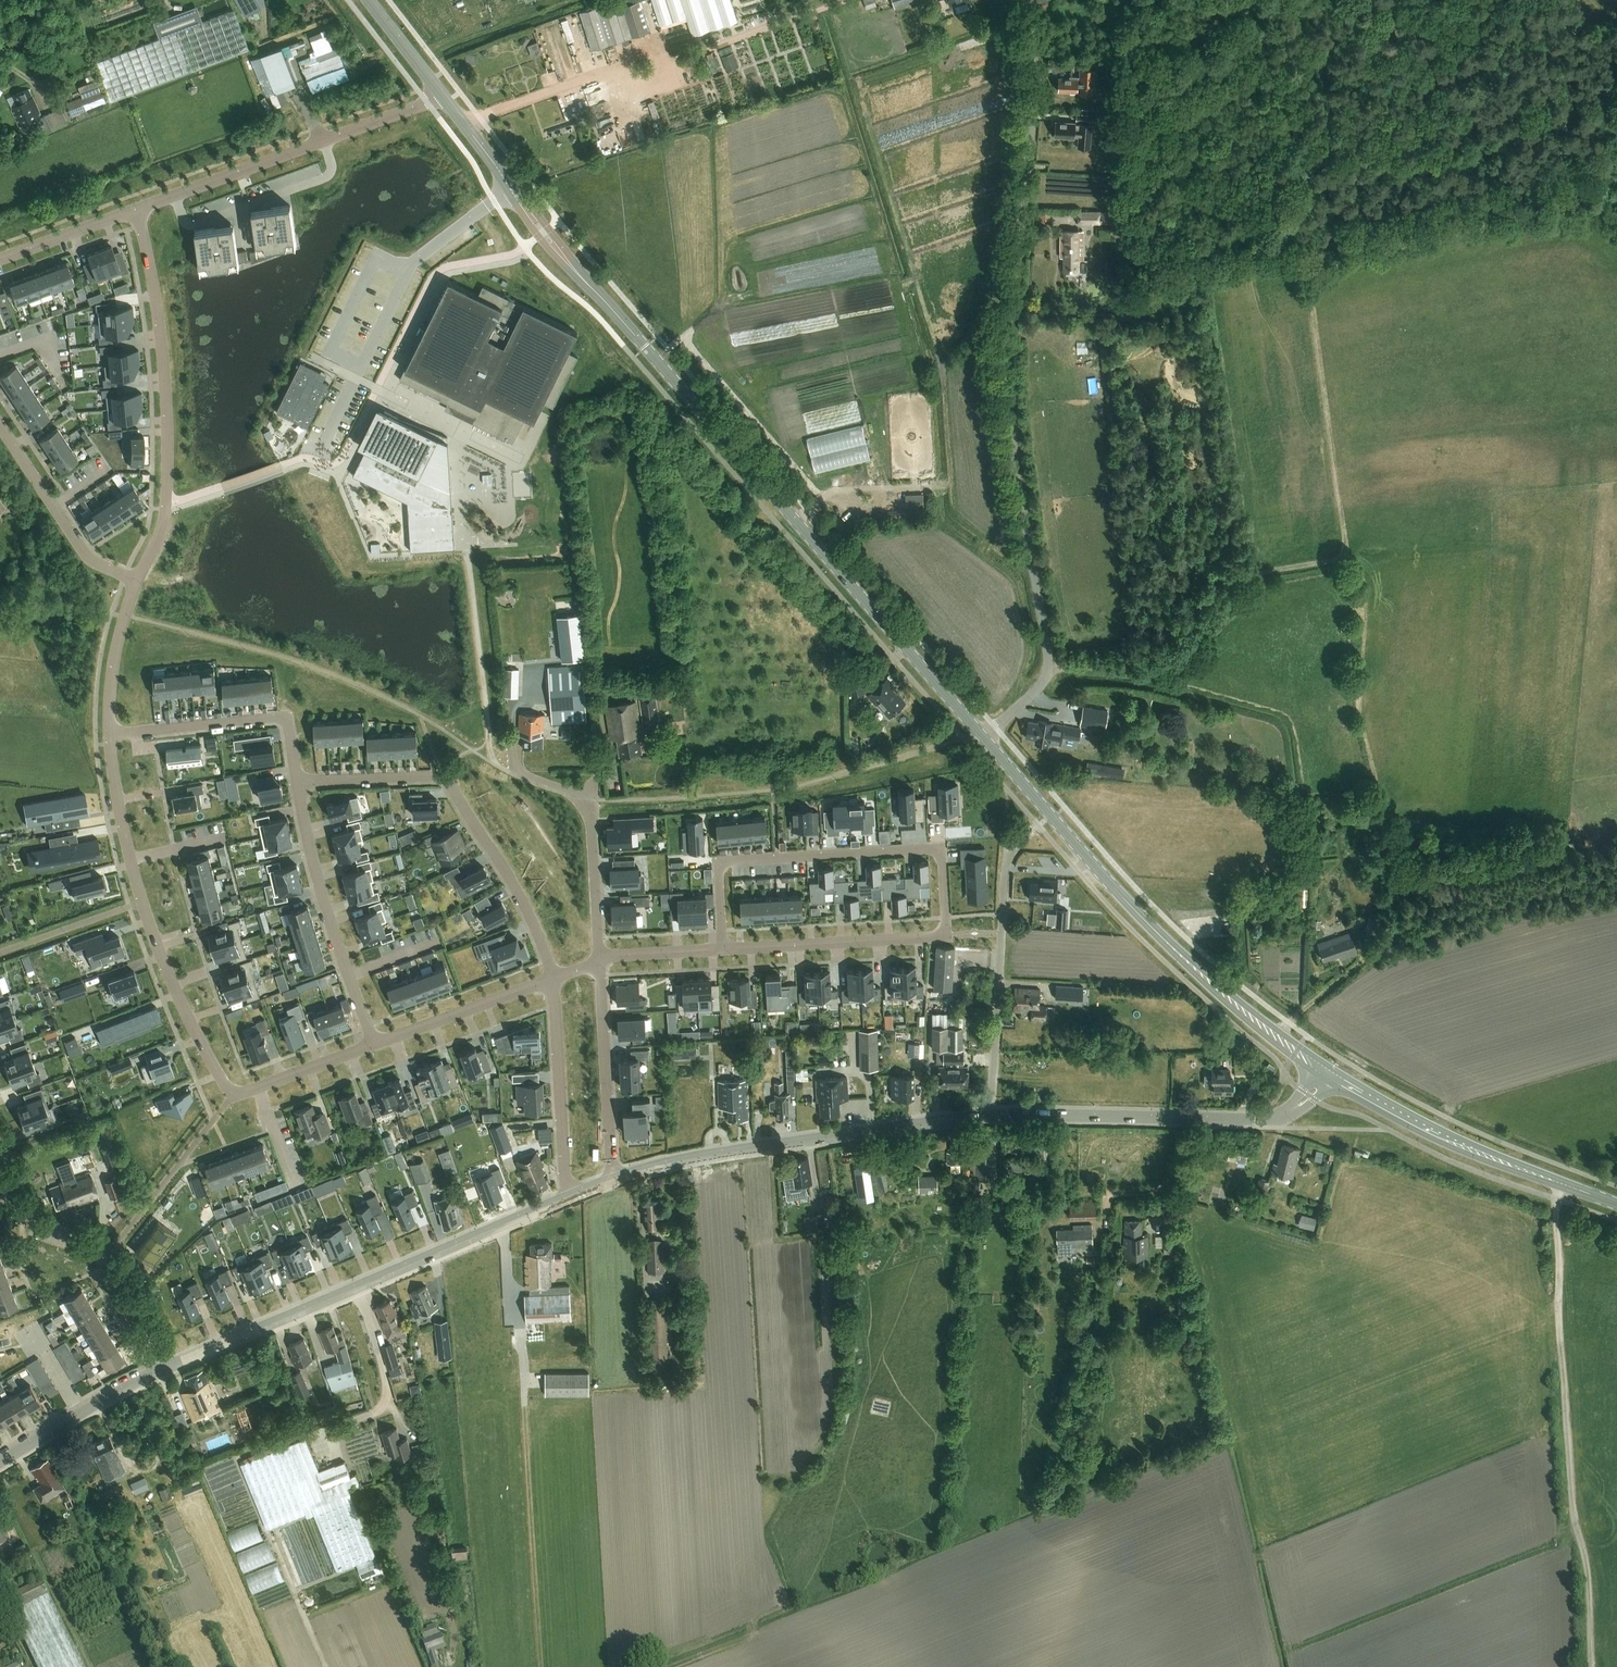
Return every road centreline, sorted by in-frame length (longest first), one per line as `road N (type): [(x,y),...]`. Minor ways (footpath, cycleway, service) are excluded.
road 1 (unclassified): [(983,738),(1032,695),(1046,669),(1014,456),(1008,355),(1035,69),(1027,0)]
road 2 (secondary): [(983,738),(512,187)]
road 3 (residential): [(722,951),(945,935),(940,849),(718,862),(721,932)]
road 4 (residential): [(109,737),(142,902),(184,1008),(232,1094),(375,1044)]
road 5 (track): [(1565,1168),(1557,1200),(1568,1472),(1587,1569),(1591,1666)]
road 6 (secondary): [(1328,1073),(1171,947),(983,738)]
road 7 (tertiary): [(164,1368),(567,1200)]
road 8 (tertiary): [(613,1182),(747,1149),(990,1115)]
road 9 (residential): [(139,208),(168,416),(162,530),(136,579)]
road 10 (residential): [(553,979),(514,885),(445,776),(297,782)]
road 11 (tertiary): [(990,1115),(1271,1117),(1297,1107),(1328,1073)]
road 12 (track): [(1046,669),(1152,664),(1186,642),(1255,574),(1345,560)]
road 13 (residential): [(139,208),(444,97)]
road 14 (residential): [(512,187),(411,264),(322,439)]
road 15 (secondary): [(1616,1205),(1455,1142),(1328,1073)]
road 16 (unclassified): [(990,1115),(1005,876),(1014,850),(1033,831)]
road 17 (track): [(1447,829),(1400,872),(1392,926),(1360,966),(1274,1037)]
road 18 (residential): [(375,1044),(323,902),(297,782)]
road 19 (residential): [(164,1368),(116,1258),(27,1217),(0,1176)]
road 20 (residential): [(297,782),(286,716),(109,737)]
road 21 (residential): [(600,958),(582,792),(516,771)]
road 22 (residential): [(613,1182),(600,958)]
road 23 (residential): [(567,1200),(553,979)]
road 24 (track): [(492,763),(467,548)]
road 25 (residential): [(0,426),(85,552),(136,579)]
road 26 (residential): [(375,1044),(553,979)]
road 27 (tertiary): [(0,1461),(164,1368)]
road 28 (track): [(463,123),(621,65)]
road 29 (residential): [(136,579),(116,652),(109,737)]
road 30 (residential): [(0,259),(139,208)]
road 31 (secondary): [(444,97),(367,0)]
road 32 (residential): [(600,958),(722,951)]

